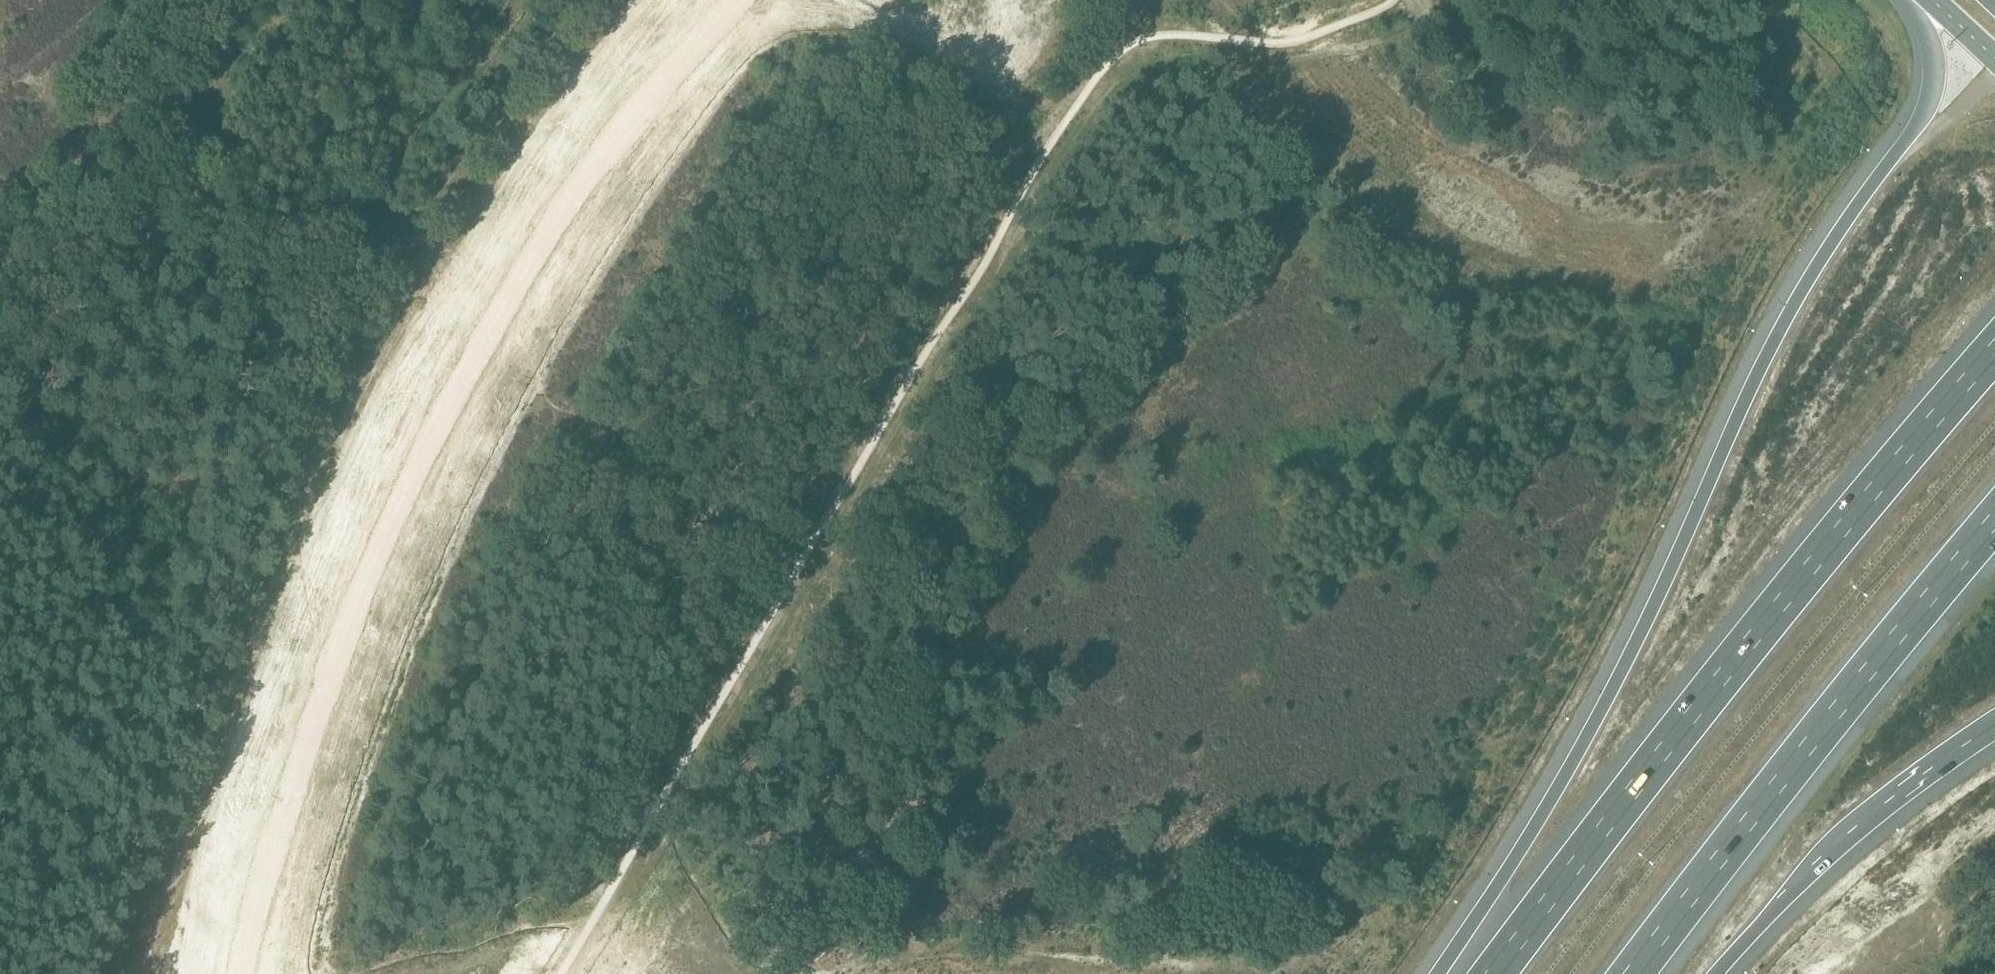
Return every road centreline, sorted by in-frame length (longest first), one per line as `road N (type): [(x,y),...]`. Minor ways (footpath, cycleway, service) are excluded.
road 1 (motorway): [(1913,0),(1934,73),(1924,116),(1794,308),(1604,703),(1436,973)]
road 2 (motorway): [(1994,350),(1732,667),(1494,973)]
road 3 (motorway): [(1630,973),(1994,516)]
road 4 (motorway): [(1714,973),(1871,814),(1994,724)]
road 5 (track): [(128,0),(55,180)]
road 6 (track): [(229,0),(137,138)]

